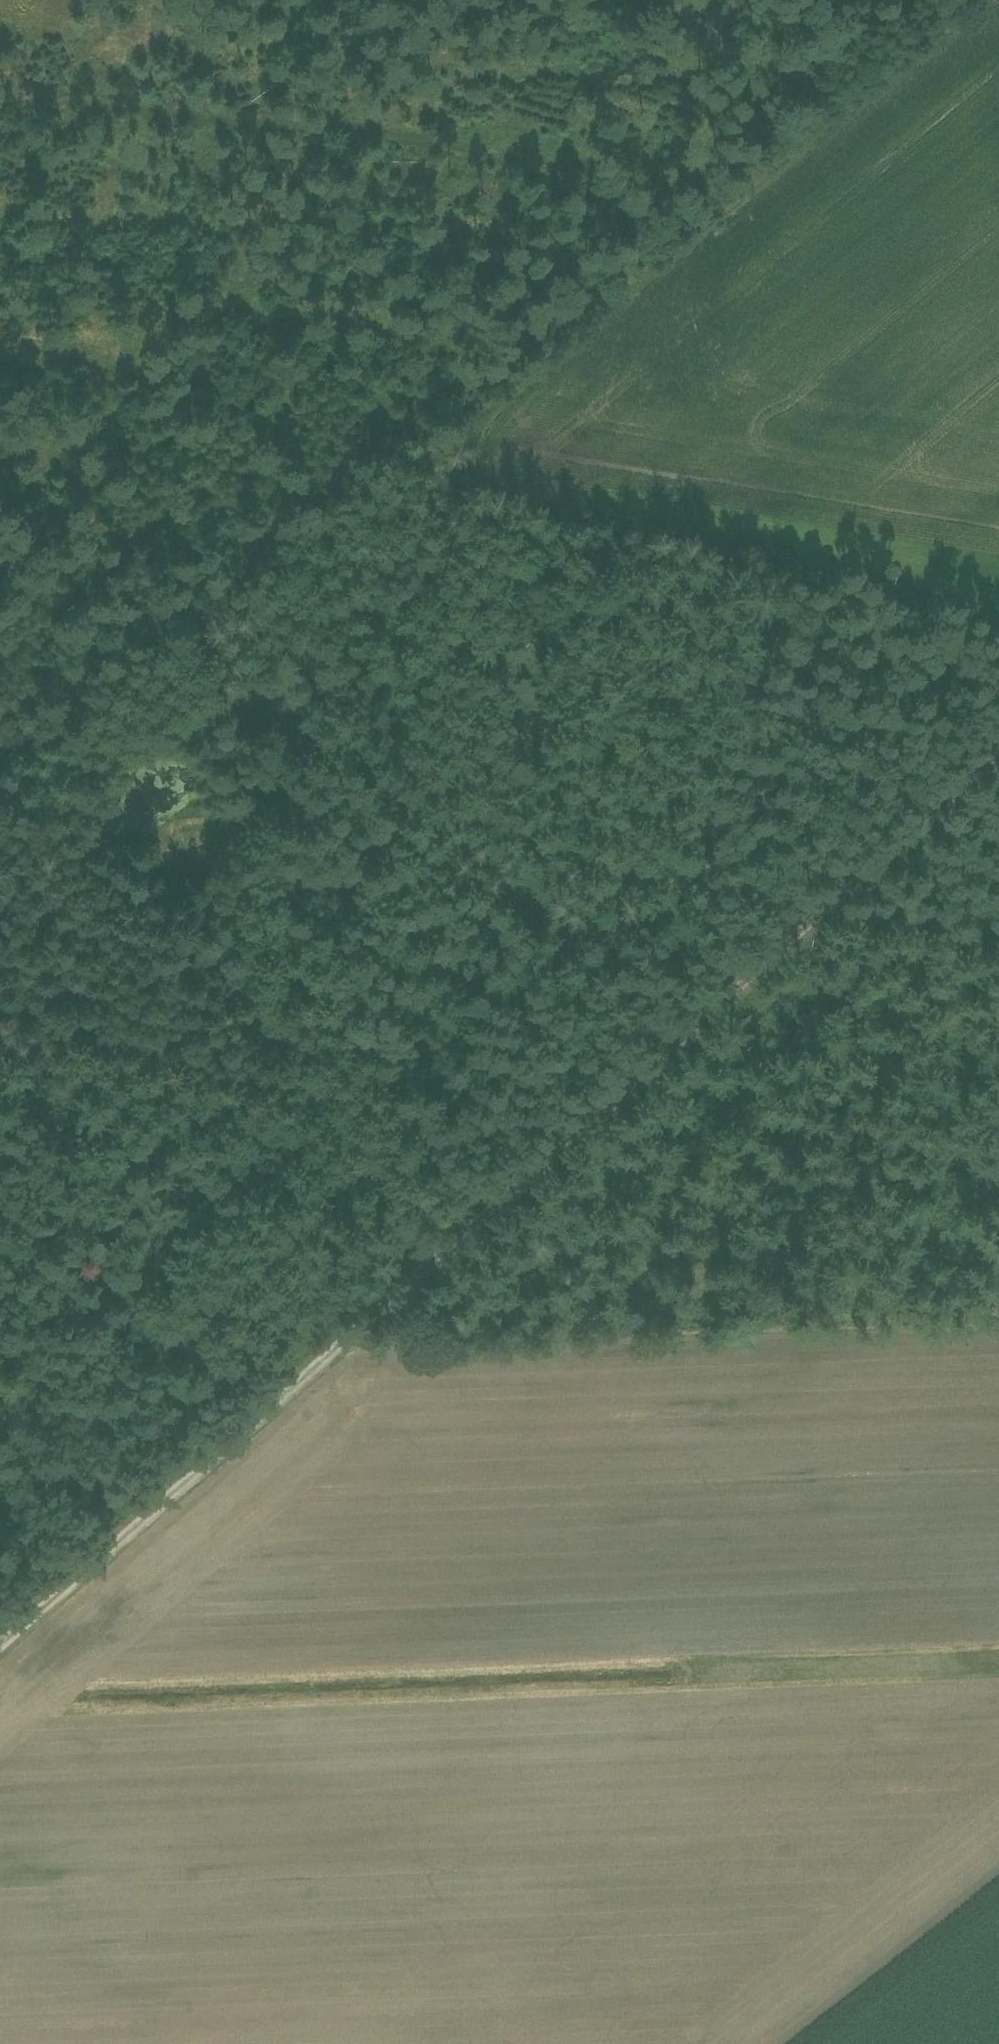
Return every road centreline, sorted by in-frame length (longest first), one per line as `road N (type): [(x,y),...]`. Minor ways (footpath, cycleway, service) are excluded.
road 1 (track): [(998,750),(0,1642)]

